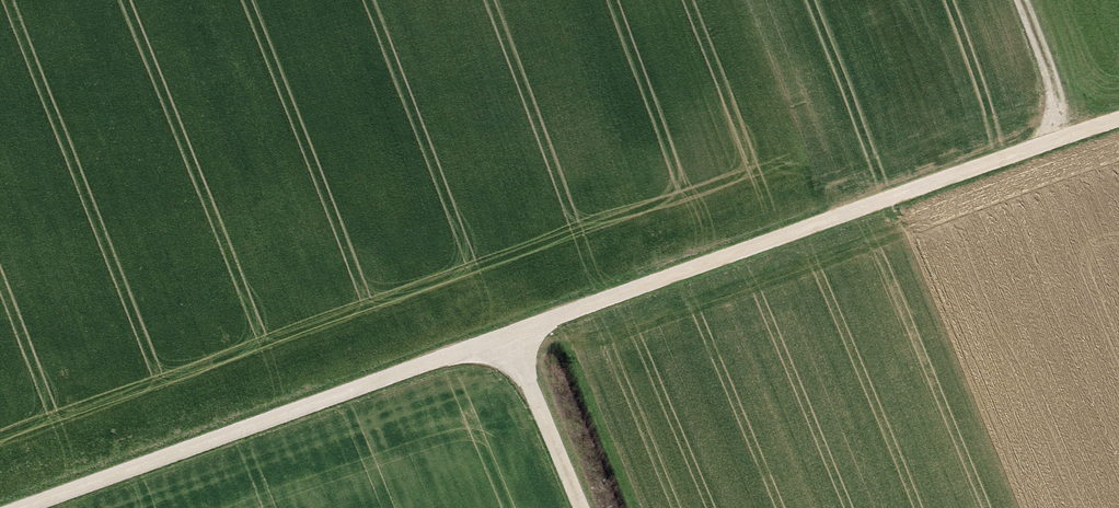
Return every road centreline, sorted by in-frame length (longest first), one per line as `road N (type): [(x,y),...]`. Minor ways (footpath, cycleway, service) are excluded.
road 1 (track): [(30,507),(1118,124)]
road 2 (track): [(577,507),(505,337)]
road 3 (track): [(1073,140),(1017,0)]

